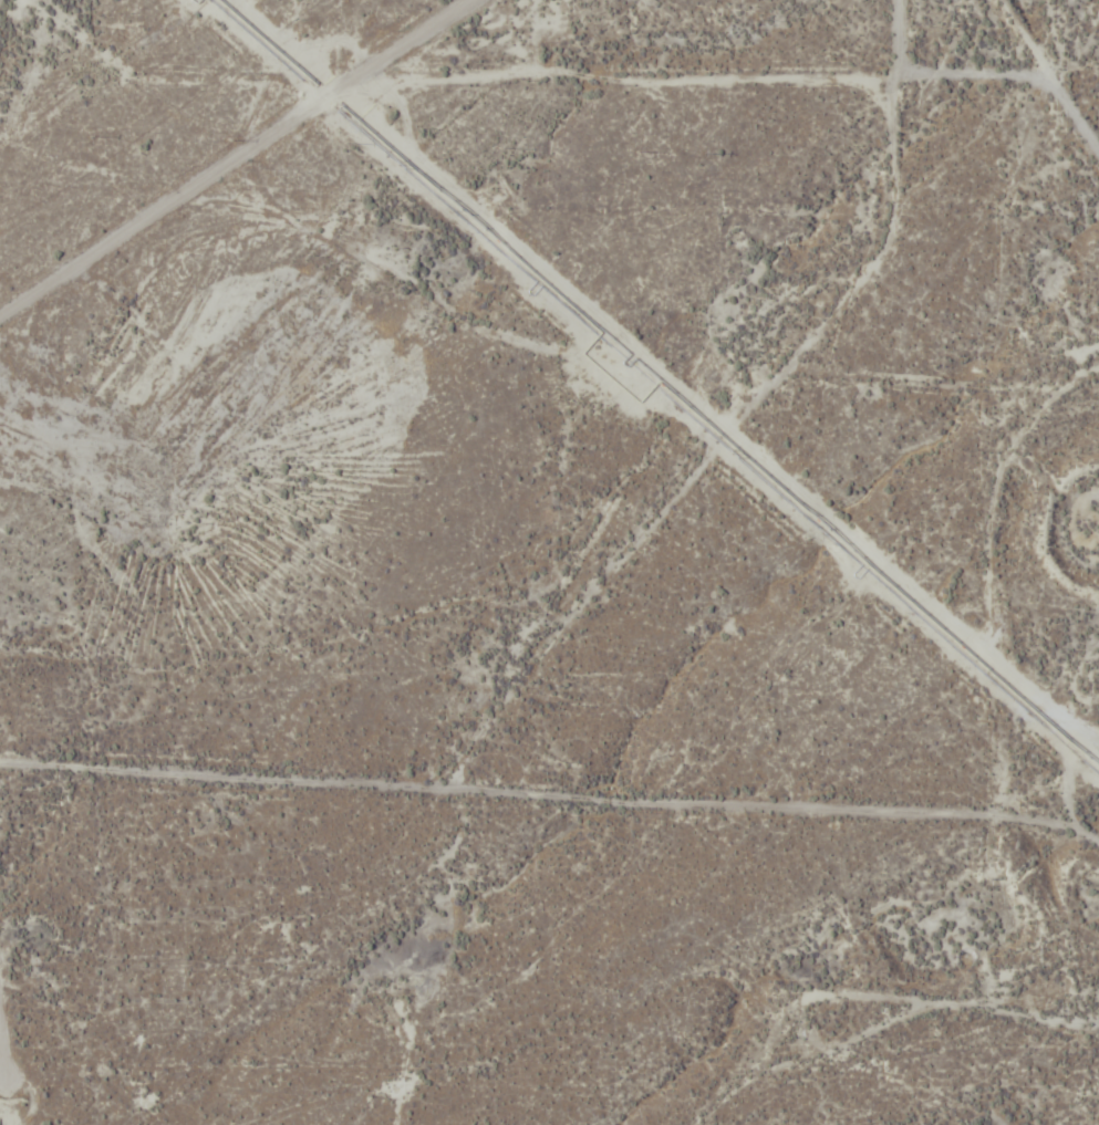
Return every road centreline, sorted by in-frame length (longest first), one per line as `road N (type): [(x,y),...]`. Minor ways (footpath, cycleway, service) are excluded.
road 1 (residential): [(1098,835),(1066,820),(946,811),(593,801),(0,765)]
road 2 (residential): [(0,319),(472,0)]

